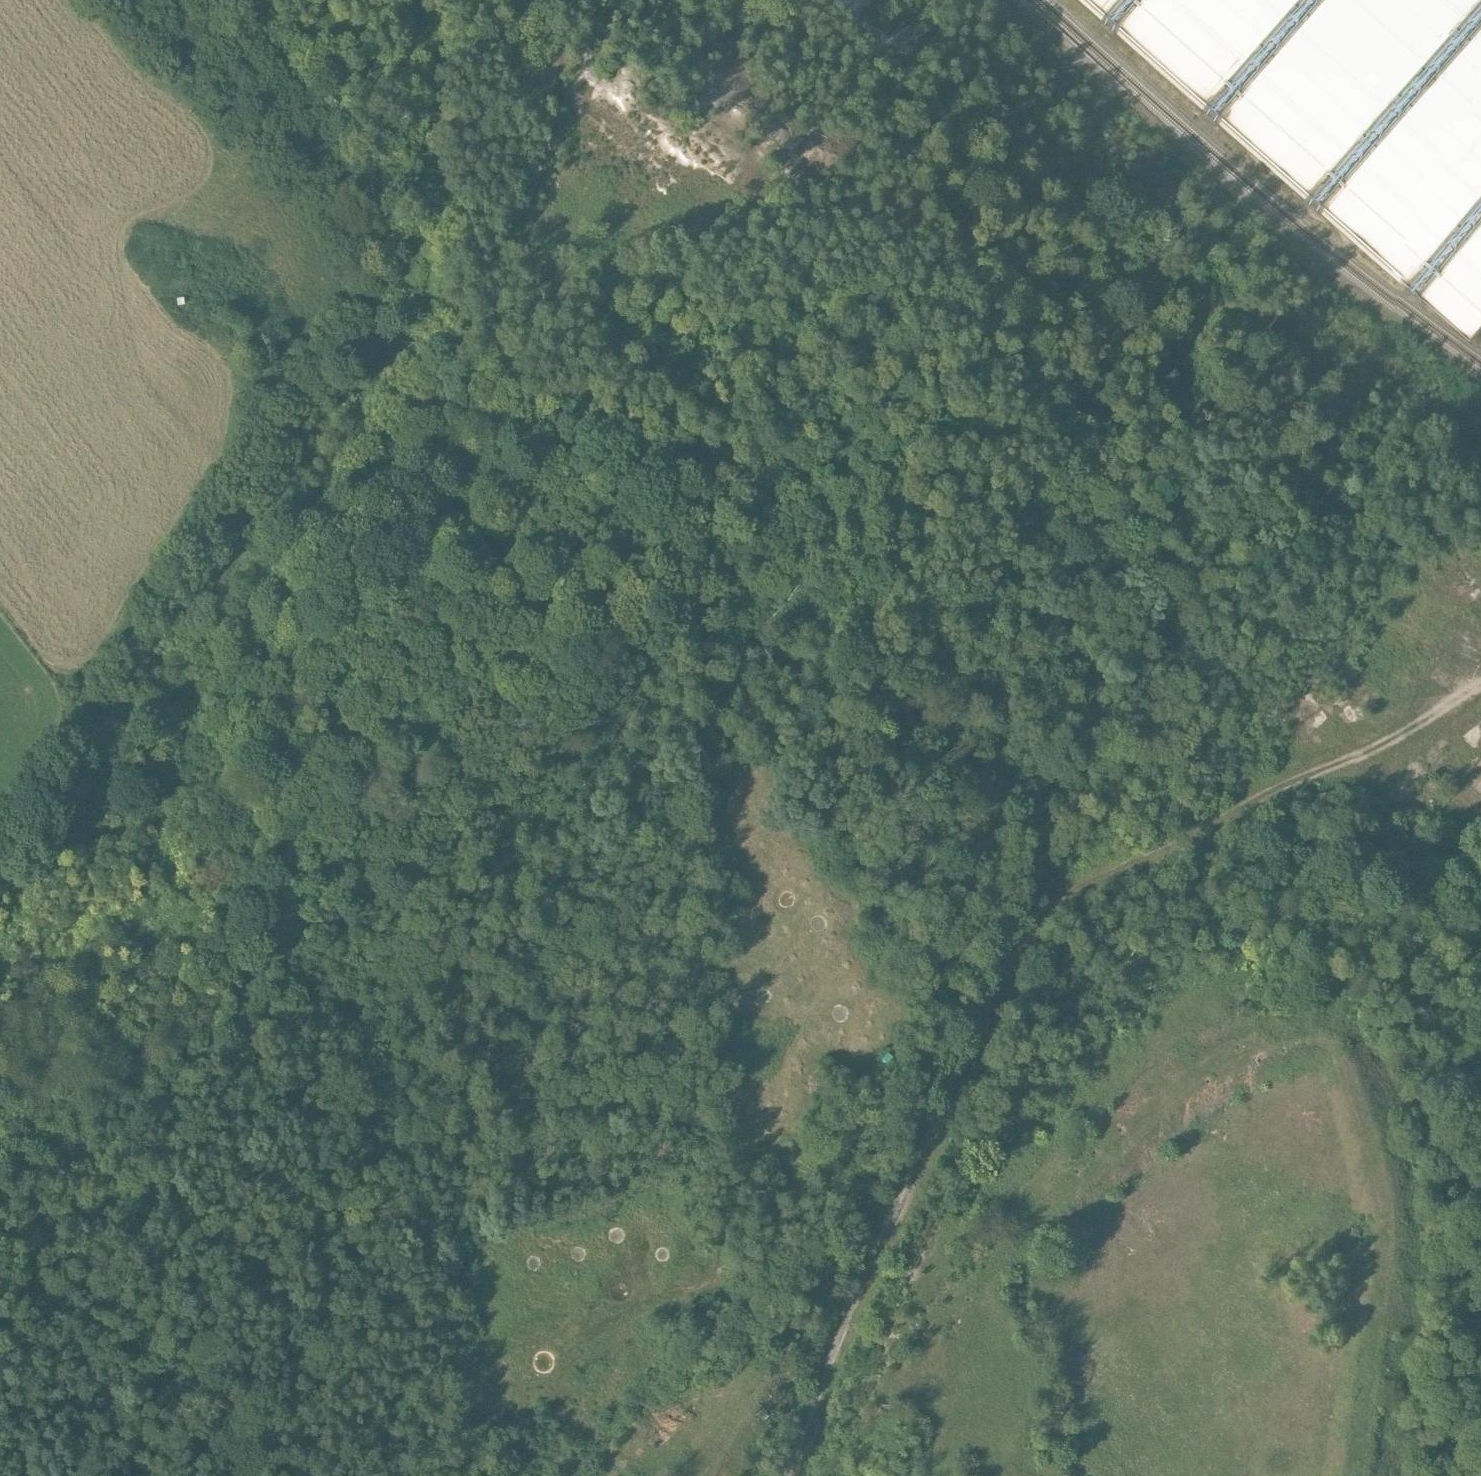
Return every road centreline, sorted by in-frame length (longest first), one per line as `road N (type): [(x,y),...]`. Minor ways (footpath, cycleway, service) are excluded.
road 1 (track): [(1480,694),(1372,755),(1278,794),(1226,829),(1100,921),(988,1043),(877,1288),(808,1475)]

